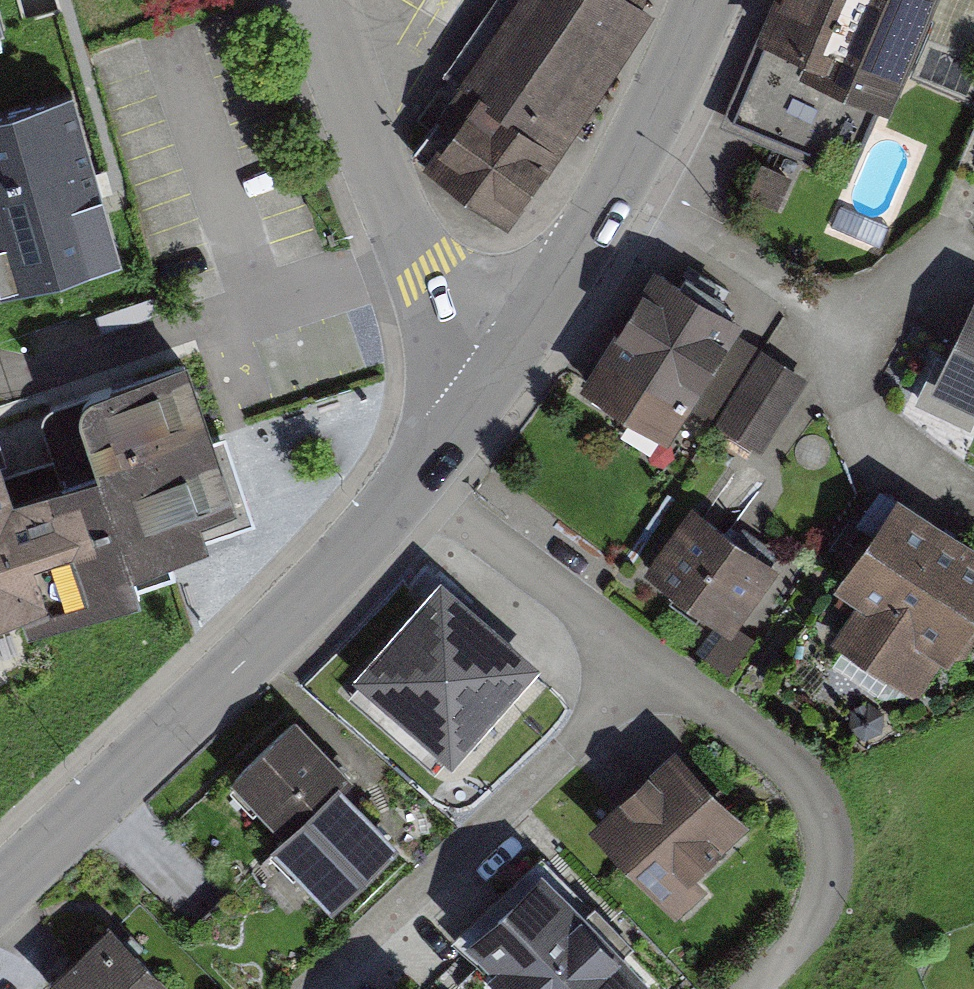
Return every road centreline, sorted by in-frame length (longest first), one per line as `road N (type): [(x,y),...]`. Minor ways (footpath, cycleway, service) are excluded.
road 1 (tertiary): [(0,890),(179,725),(418,477)]
road 2 (residential): [(313,988),(589,722),(635,653)]
road 3 (residential): [(635,653),(767,747),(815,803),(825,840),(820,903),(789,955),(753,988)]
road 4 (tertiary): [(504,364),(648,126),(706,0)]
road 5 (residential): [(318,0),(407,242),(452,317),(504,364)]
road 6 (residential): [(418,477),(635,653)]
road 7 (tertiary): [(418,477),(504,364)]

